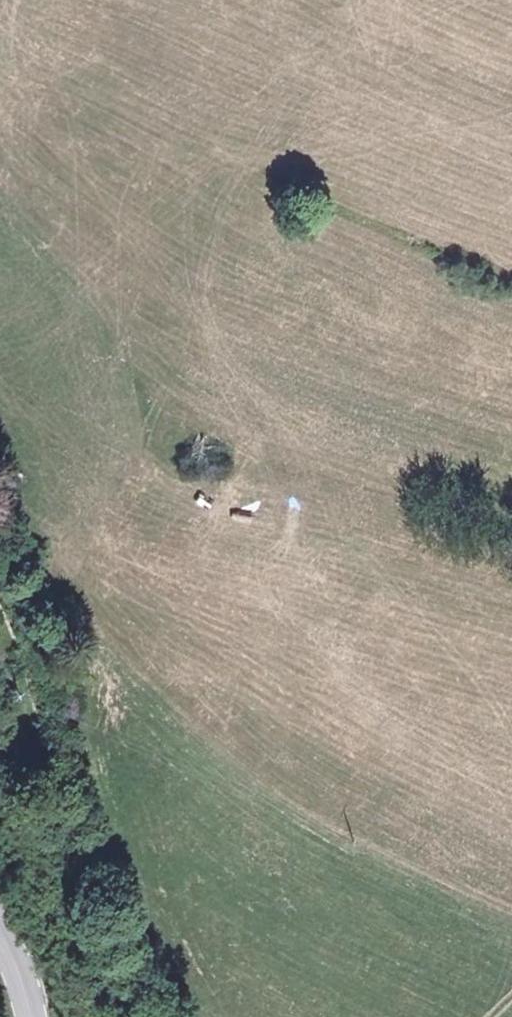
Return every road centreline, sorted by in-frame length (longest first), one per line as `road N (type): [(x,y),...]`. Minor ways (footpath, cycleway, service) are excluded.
road 1 (track): [(0,601),(94,893),(162,1016)]

